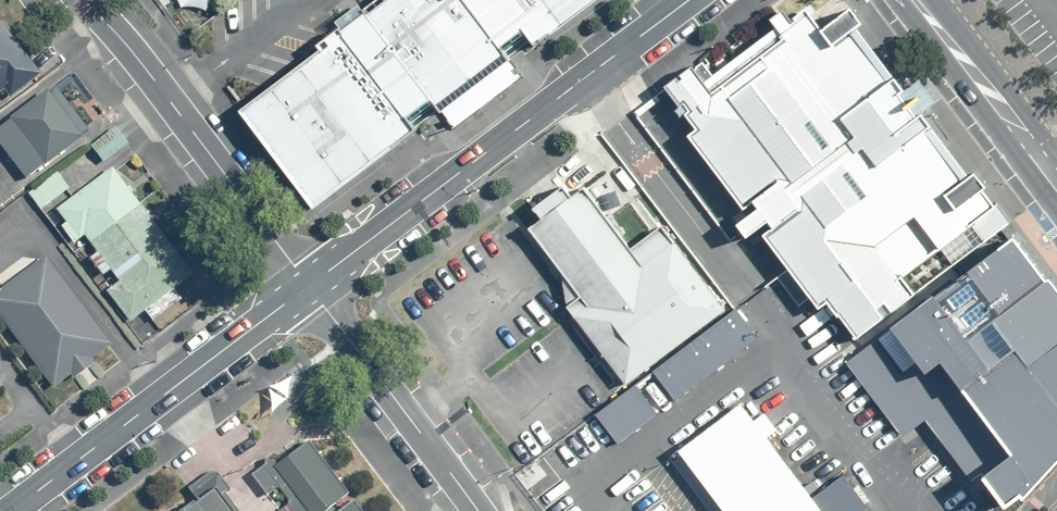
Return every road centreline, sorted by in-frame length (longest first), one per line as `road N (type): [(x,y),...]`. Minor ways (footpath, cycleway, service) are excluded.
road 1 (tertiary): [(682,0),(309,286)]
road 2 (tertiary): [(309,286),(13,510)]
road 3 (residential): [(84,0),(309,286)]
road 4 (residential): [(309,286),(475,510)]
road 5 (tertiary): [(915,0),(1056,183)]

